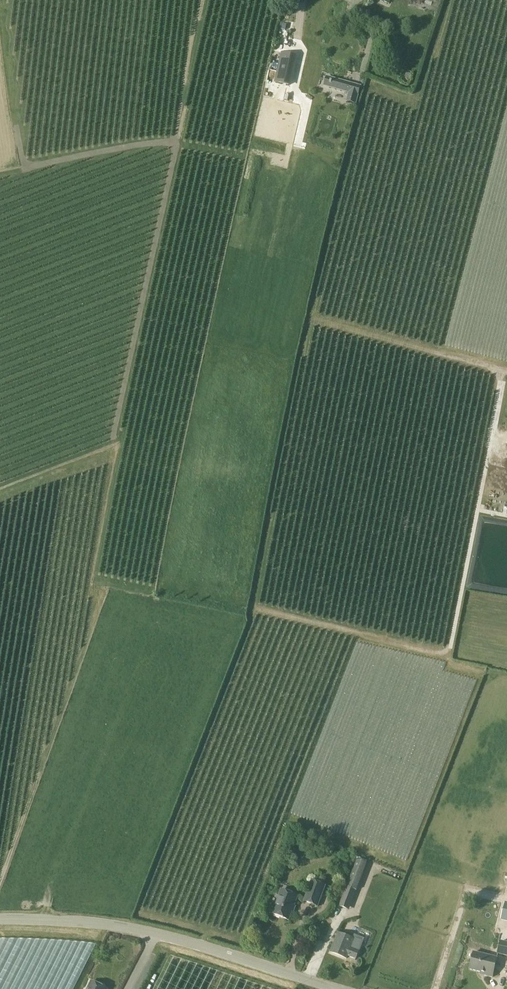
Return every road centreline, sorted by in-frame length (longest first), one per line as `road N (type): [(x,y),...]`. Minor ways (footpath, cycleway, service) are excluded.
road 1 (unclassified): [(0,923),(87,924),(165,939),(329,988)]

